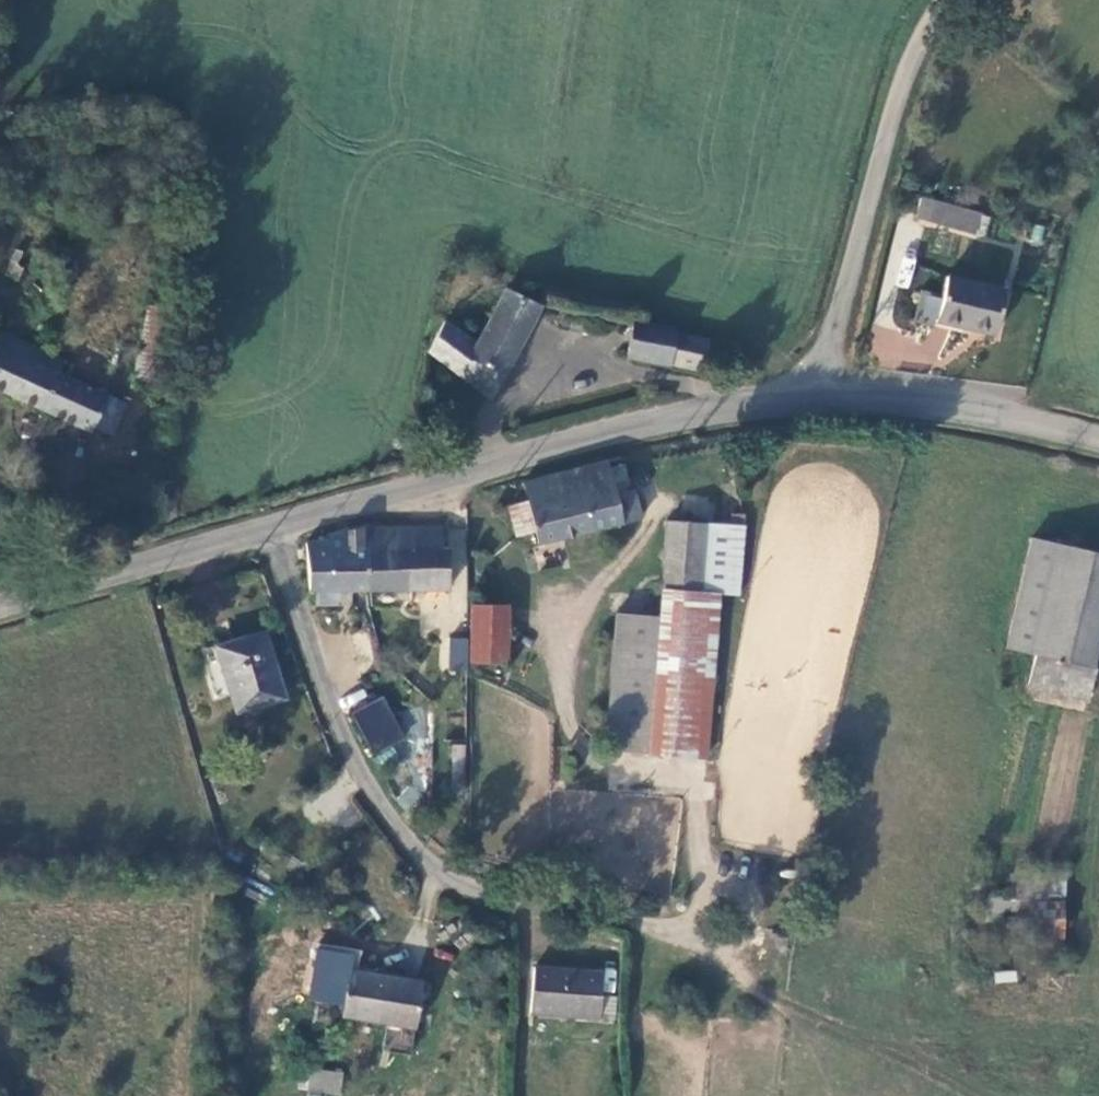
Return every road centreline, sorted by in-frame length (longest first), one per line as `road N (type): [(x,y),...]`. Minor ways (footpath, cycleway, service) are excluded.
road 1 (unclassified): [(266,530),(345,742),(396,827),(443,880),(525,906),(610,910),(681,928),(726,913)]
road 2 (unclassified): [(266,530),(699,410),(811,397)]
road 3 (unclassified): [(811,397),(900,91),(945,0)]
road 4 (unclassified): [(811,397),(922,404),(1098,439)]
road 5 (unclassified): [(0,606),(266,530)]

